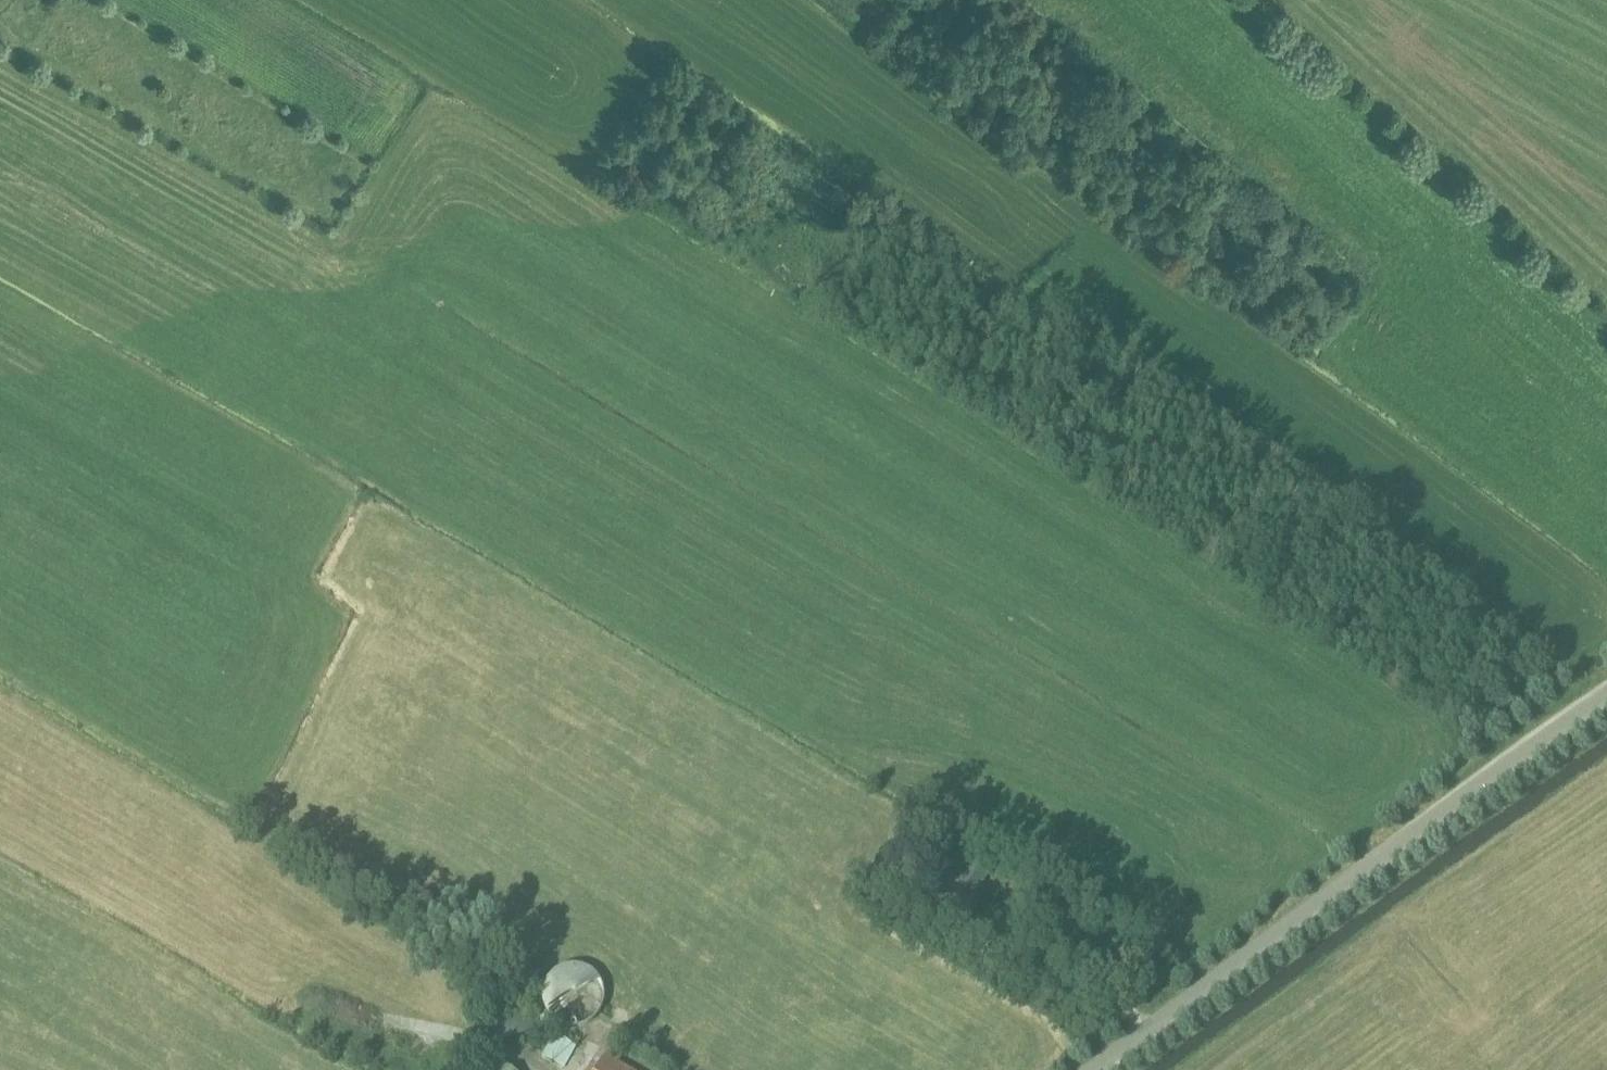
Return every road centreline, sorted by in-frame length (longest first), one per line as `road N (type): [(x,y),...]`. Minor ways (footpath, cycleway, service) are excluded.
road 1 (unclassified): [(1100,1069),(1606,700)]

